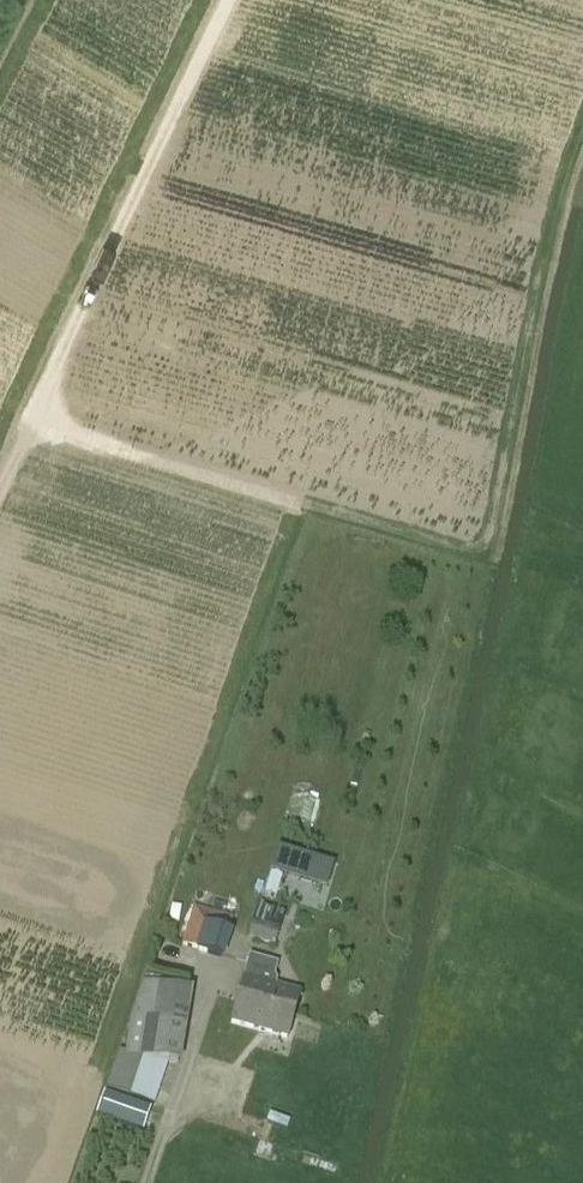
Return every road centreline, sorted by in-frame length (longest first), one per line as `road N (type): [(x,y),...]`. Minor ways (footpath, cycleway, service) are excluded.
road 1 (track): [(0,484),(233,0)]
road 2 (track): [(296,502),(120,450),(35,413)]

